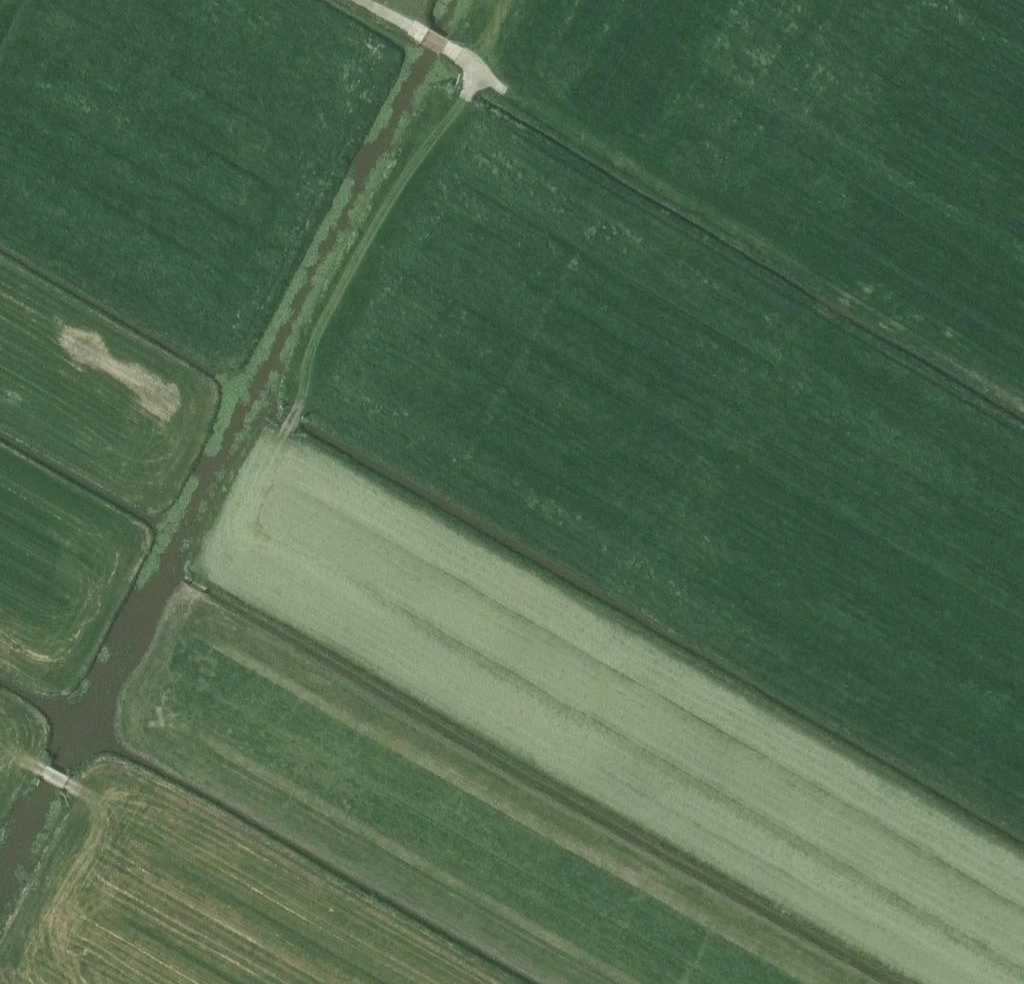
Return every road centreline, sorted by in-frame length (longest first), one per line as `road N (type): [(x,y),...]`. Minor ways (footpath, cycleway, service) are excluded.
road 1 (track): [(365,0),(460,54),(479,82)]

